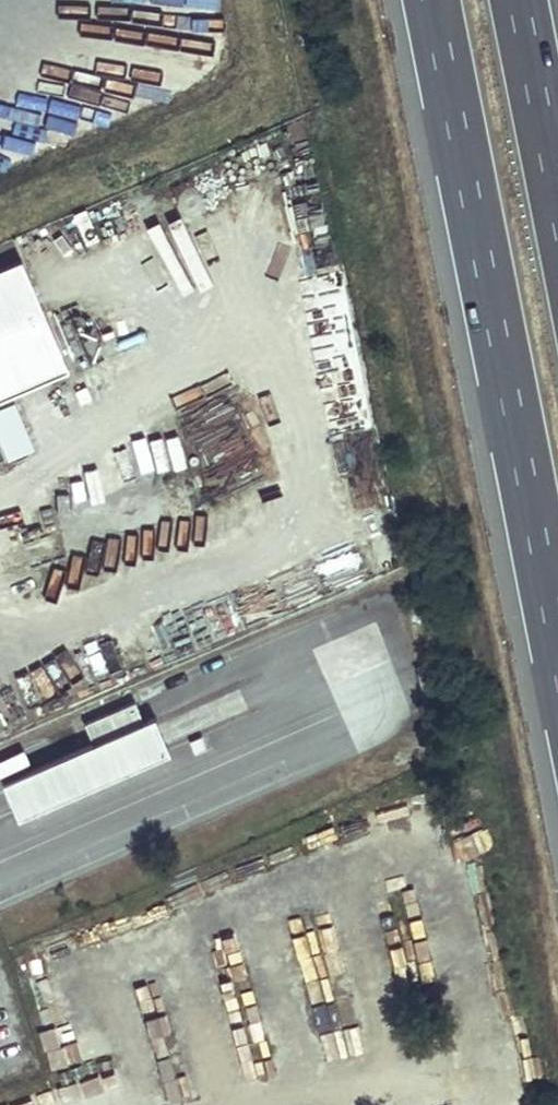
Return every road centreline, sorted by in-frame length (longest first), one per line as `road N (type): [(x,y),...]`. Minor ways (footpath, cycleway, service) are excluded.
road 1 (motorway): [(435,0),(557,620)]
road 2 (motorway): [(557,175),(523,0)]

